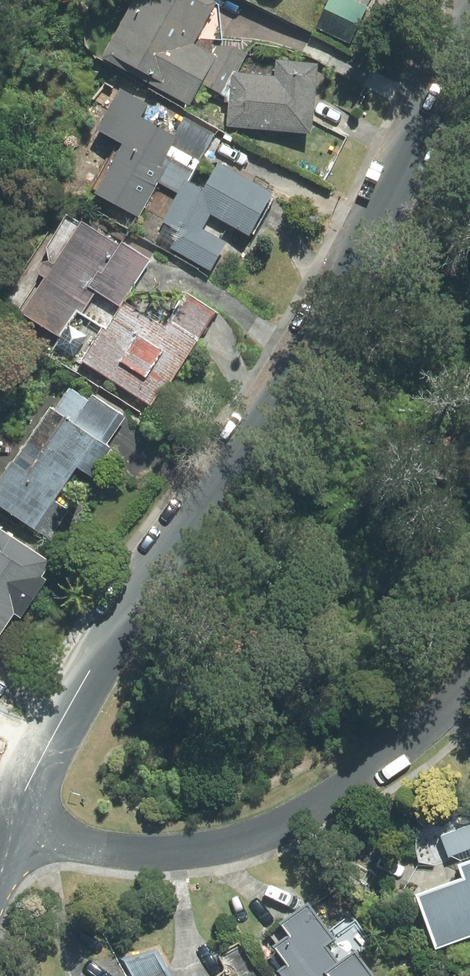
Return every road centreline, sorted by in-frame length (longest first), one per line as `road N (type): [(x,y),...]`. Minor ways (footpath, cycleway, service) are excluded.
road 1 (tertiary): [(12,826),(77,688),(298,381),(469,30)]
road 2 (residential): [(469,675),(356,781),(267,835),(218,851),(148,855),(12,826)]

